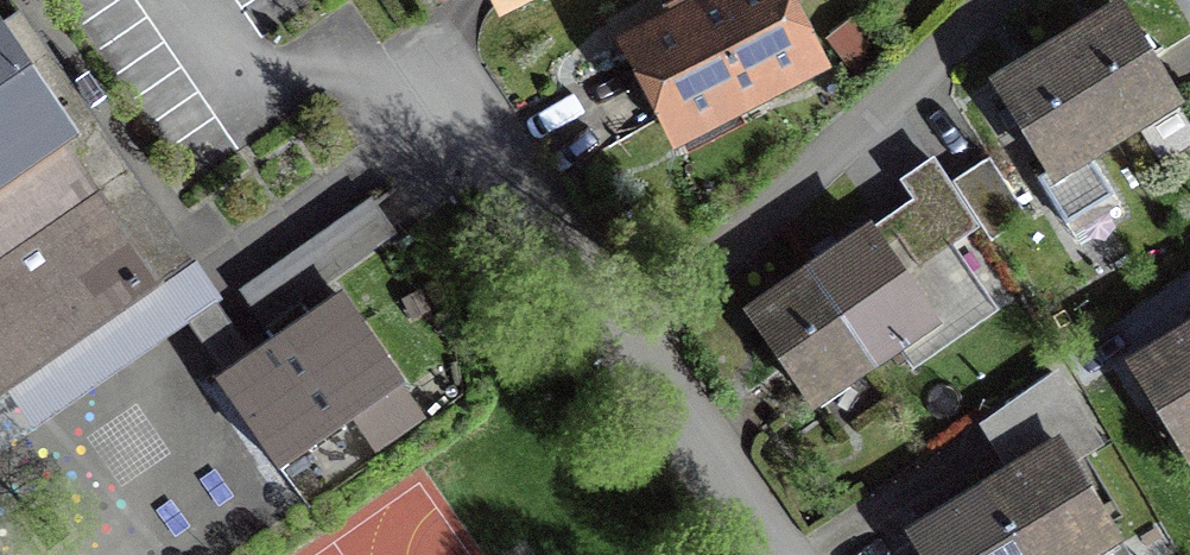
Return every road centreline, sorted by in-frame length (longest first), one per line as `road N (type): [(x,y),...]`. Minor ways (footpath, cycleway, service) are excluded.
road 1 (residential): [(625,348),(999,0)]
road 2 (residential): [(625,348),(459,105),(422,63)]
road 3 (residential): [(770,554),(625,348)]

